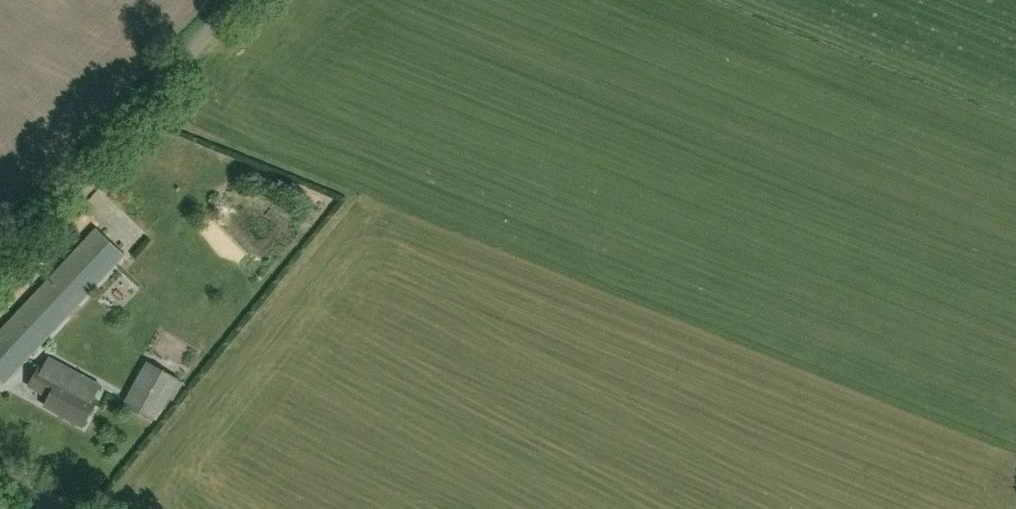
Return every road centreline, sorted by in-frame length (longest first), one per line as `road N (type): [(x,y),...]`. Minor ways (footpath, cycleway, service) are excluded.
road 1 (unclassified): [(0,261),(242,0)]

